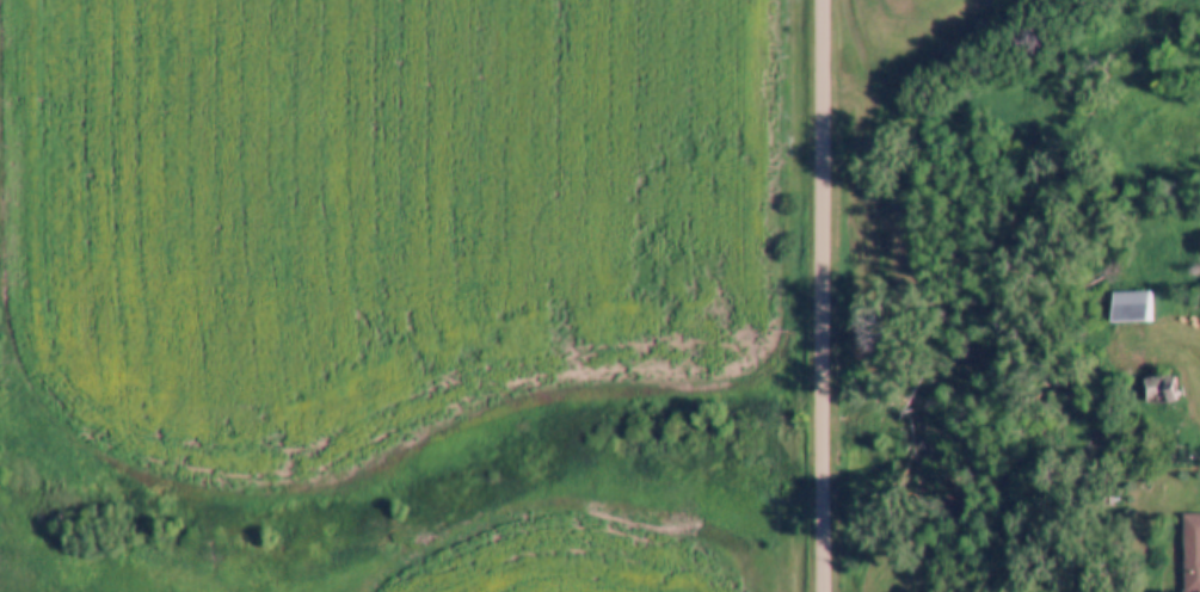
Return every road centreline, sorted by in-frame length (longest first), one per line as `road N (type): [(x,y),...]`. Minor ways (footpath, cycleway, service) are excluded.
road 1 (residential): [(825,591),(824,0)]

